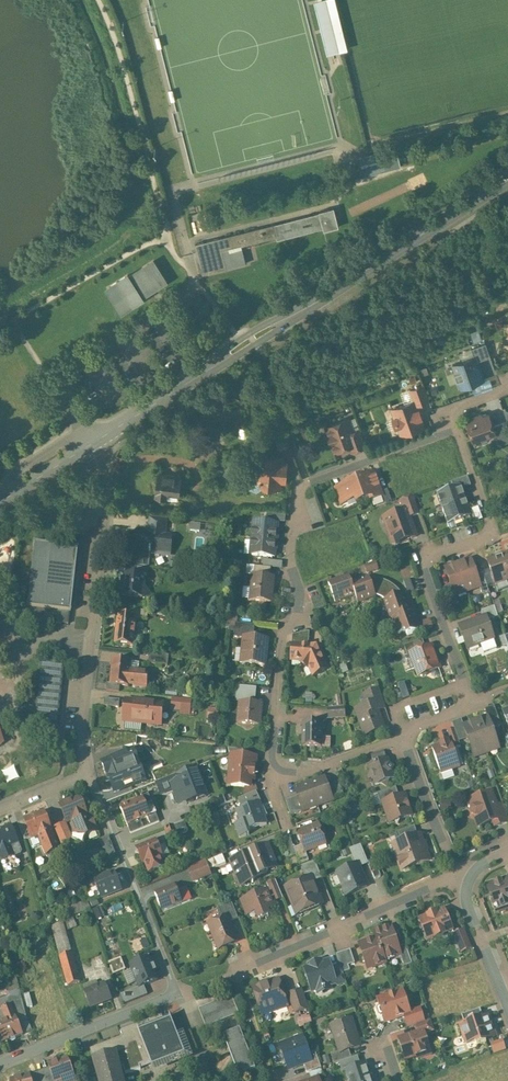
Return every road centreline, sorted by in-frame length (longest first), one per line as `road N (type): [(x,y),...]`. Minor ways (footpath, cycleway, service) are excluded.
road 1 (secondary): [(507,180),(91,445)]
road 2 (residential): [(454,429),(300,489),(290,564),(299,612),(282,634),(273,773)]
road 3 (residential): [(88,773),(82,735),(108,473),(91,445)]
road 4 (residential): [(465,684),(421,560),(494,534),(454,429)]
road 5 (residential): [(457,876),(177,995)]
road 6 (residential): [(177,995),(88,773)]
road 7 (residential): [(0,1063),(177,995)]
road 8 (residential): [(457,876),(404,739)]
road 9 (residential): [(273,773),(297,774),(404,739)]

